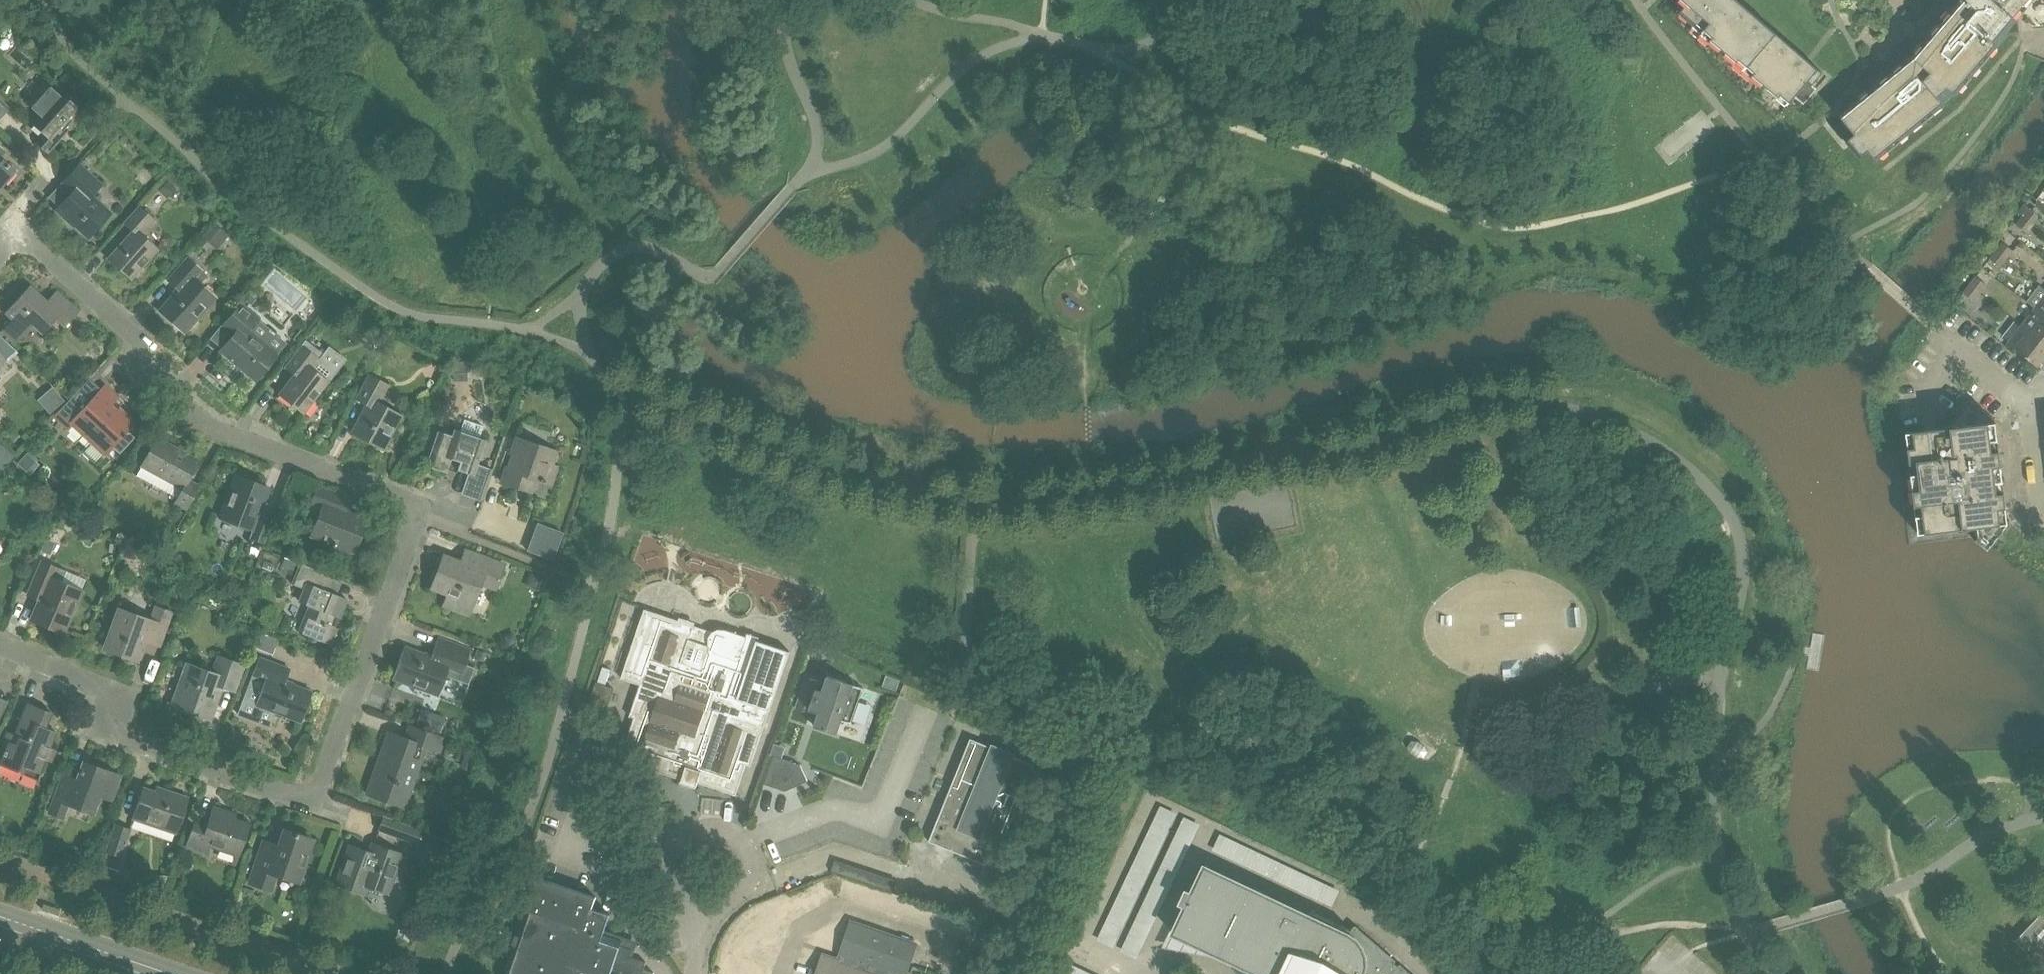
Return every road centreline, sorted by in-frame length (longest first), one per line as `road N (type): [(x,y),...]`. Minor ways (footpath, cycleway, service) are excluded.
road 1 (residential): [(0,644),(98,686),(124,738),(313,802),(422,506),(202,420),(142,366),(133,334),(27,238)]
road 2 (unclassified): [(690,959),(744,881),(742,853),(723,835),(649,848),(676,946)]
road 3 (tertiary): [(154,973),(0,921)]

